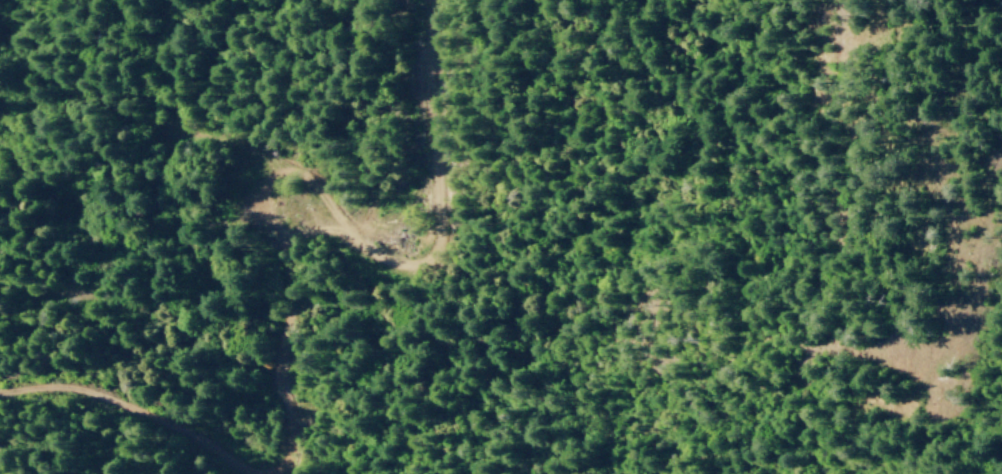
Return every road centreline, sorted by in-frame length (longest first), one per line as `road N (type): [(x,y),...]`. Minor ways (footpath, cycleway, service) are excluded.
road 1 (residential): [(0,272),(75,289),(124,272),(145,247),(184,131)]
road 2 (track): [(1001,127),(968,76),(940,0)]

